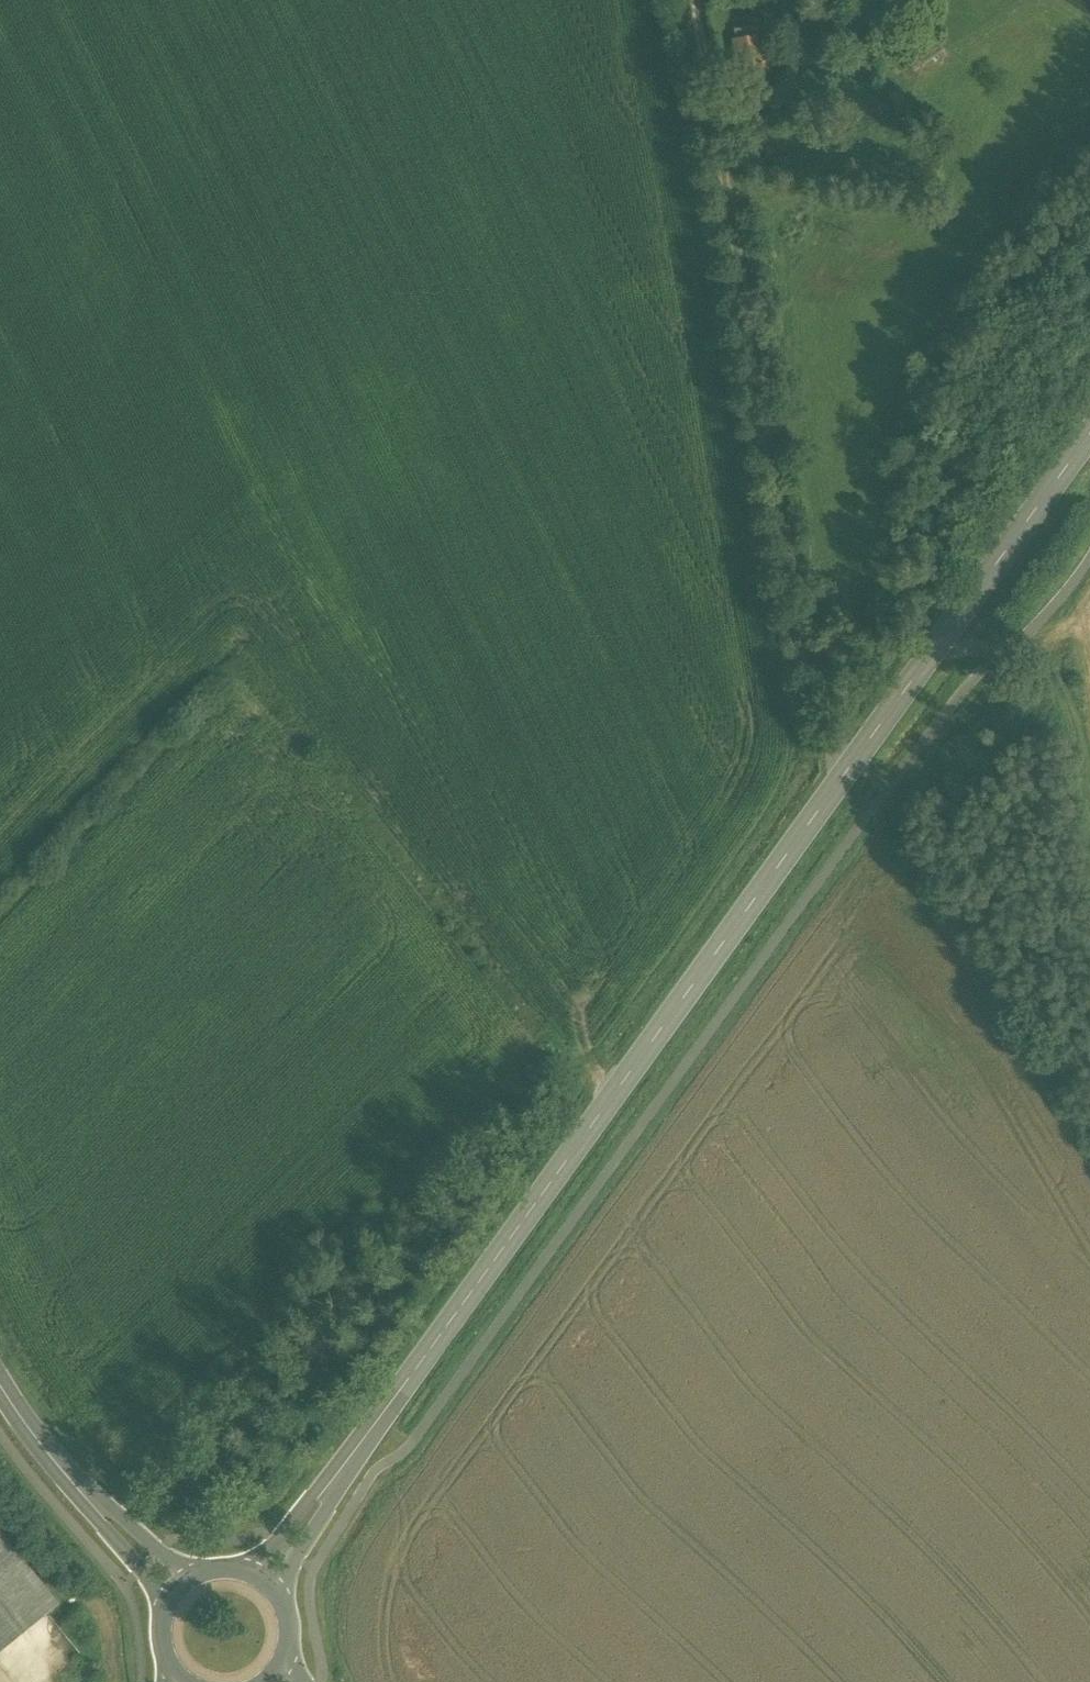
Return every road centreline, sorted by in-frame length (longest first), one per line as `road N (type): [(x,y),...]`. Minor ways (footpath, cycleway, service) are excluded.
road 1 (tertiary): [(264,1582),(1089,435)]
road 2 (track): [(852,765),(823,743),(696,0)]
road 3 (tertiary): [(0,1386),(65,1475),(178,1589)]

